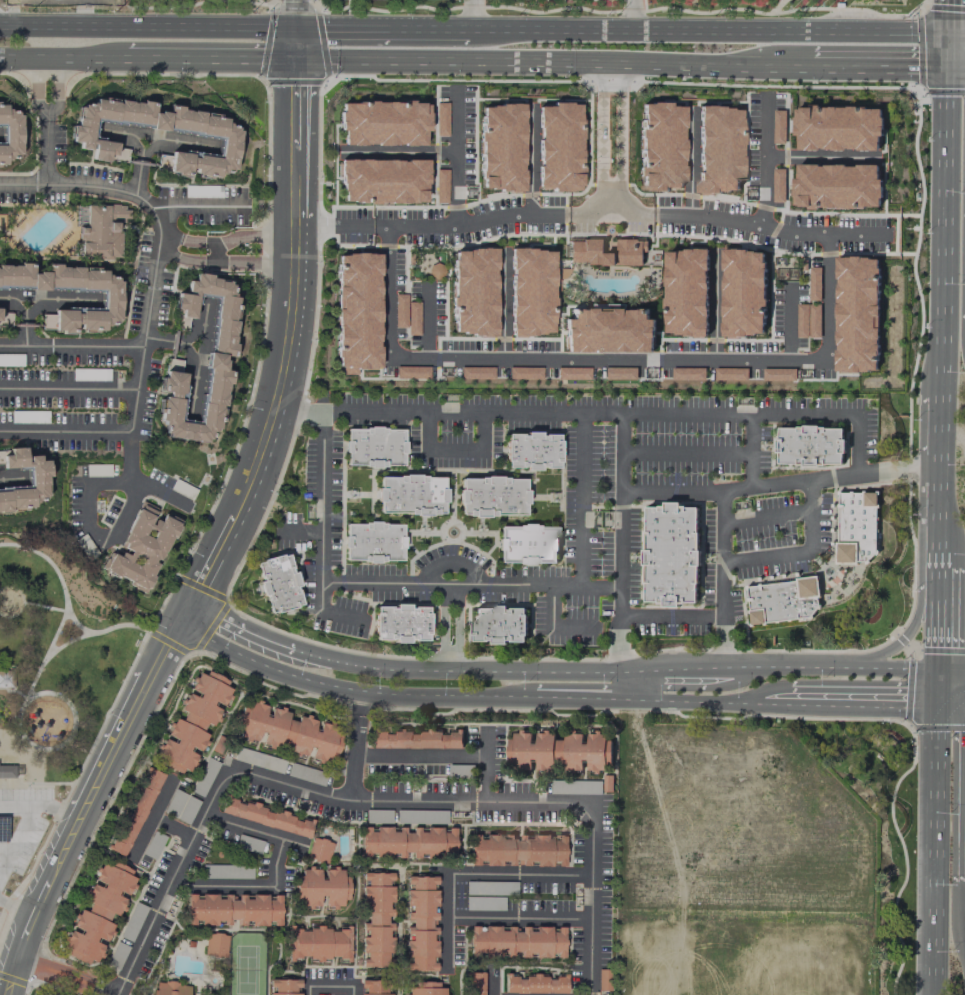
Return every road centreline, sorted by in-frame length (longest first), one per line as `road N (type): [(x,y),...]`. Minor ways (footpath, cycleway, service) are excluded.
road 1 (tertiary): [(83,819),(261,473),(298,293),(296,56)]
road 2 (secondary): [(183,626),(247,663),(330,689),(533,703)]
road 3 (secondary): [(636,674),(382,671),(291,653)]
road 4 (primary): [(297,31),(0,27)]
road 5 (primary): [(937,711),(931,994)]
road 6 (primary): [(948,62),(947,277)]
road 7 (secondary): [(939,673),(733,673)]
road 8 (primary): [(486,56),(678,60)]
road 9 (primary): [(678,34),(487,30)]
road 10 (primary): [(126,58),(296,56)]
road 11 (secondary): [(636,705),(790,708)]
road 12 (secondary): [(790,708),(937,711)]
road 13 (primary): [(949,37),(811,36)]
road 14 (primary): [(811,61),(948,62)]
road 15 (primary): [(811,36),(678,34)]
road 16 (primary): [(678,60),(811,61)]
road 17 (primary): [(938,591),(898,647),(840,671)]
road 18 (primary): [(0,60),(126,58)]
road 19 (primary): [(943,396),(940,517)]

